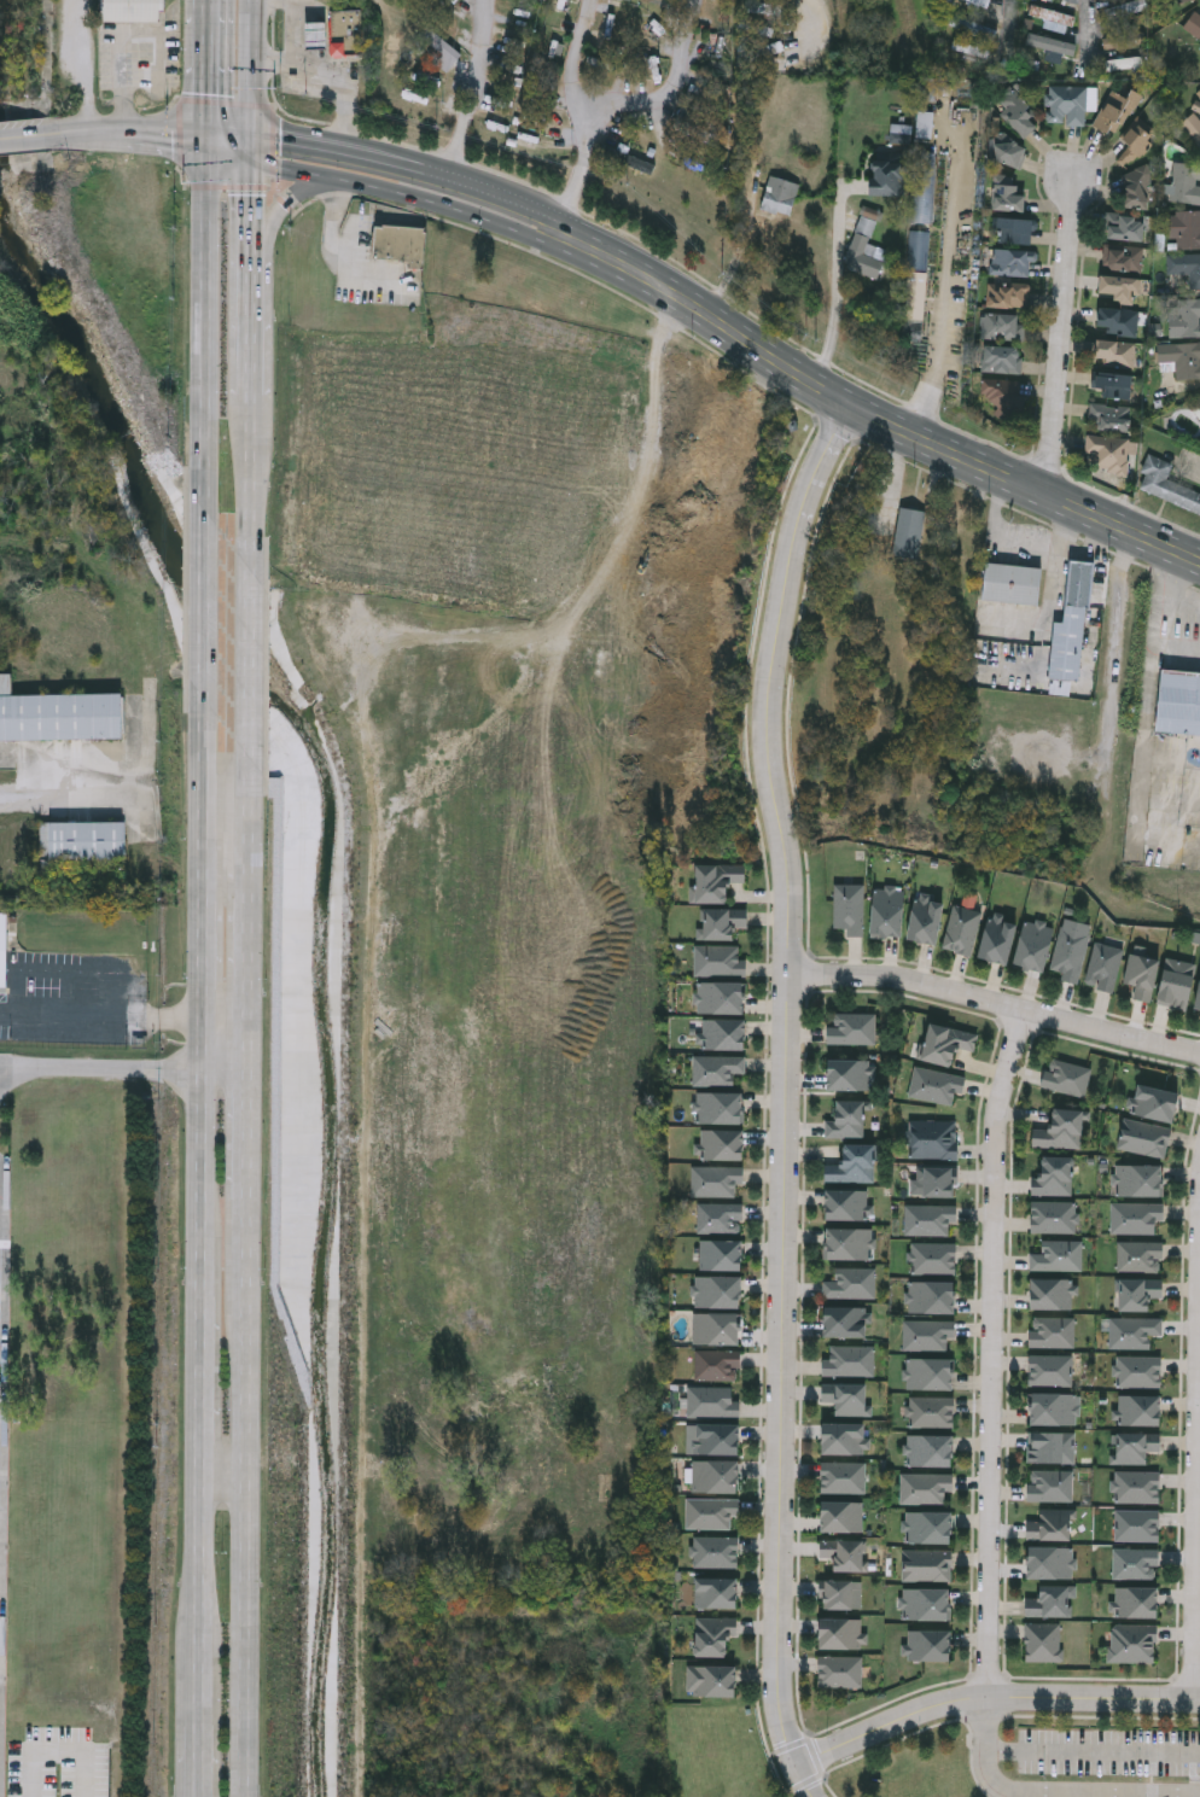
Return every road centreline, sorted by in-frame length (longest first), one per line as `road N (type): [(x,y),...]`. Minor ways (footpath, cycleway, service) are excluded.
road 1 (residential): [(855,407),(802,519),(771,695),(776,798),(794,903),(782,1696),(790,1737),(817,1796)]
road 2 (secondary): [(1199,558),(855,407),(570,237)]
road 3 (residential): [(1029,1013),(1000,1122),(996,1698)]
road 4 (primary): [(200,698),(197,1313)]
road 5 (primary): [(242,1796),(246,1197)]
road 6 (residential): [(793,976),(926,982),(1199,1055)]
road 7 (residential): [(1199,1700),(963,1702),(800,1764)]
road 8 (primary): [(246,1073),(247,723)]
road 9 (primary): [(205,138),(203,472)]
road 10 (secondary): [(251,163),(570,237)]
road 11 (residential): [(1048,490),(1080,176)]
road 12 (primary): [(203,472),(200,698)]
road 13 (primary): [(247,723),(249,509)]
road 14 (secondary): [(570,237),(535,206),(395,159)]
road 15 (primary): [(193,1466),(193,1658)]
road 16 (primary): [(250,299),(284,204),(343,179)]
road 17 (primary): [(197,1313),(193,1466)]
road 18 (secondary): [(205,138),(54,136)]
road 19 (secondary): [(395,159),(251,132)]
road 20 (primary): [(206,0),(205,138)]
road 21 (primary): [(193,1658),(193,1796)]
road 22 (primary): [(250,299),(251,163)]
road 23 (primary): [(251,132),(254,0)]
road 24 (residential): [(1199,1570),(1198,1700)]
road 25 (primary): [(246,1197),(246,1073)]

